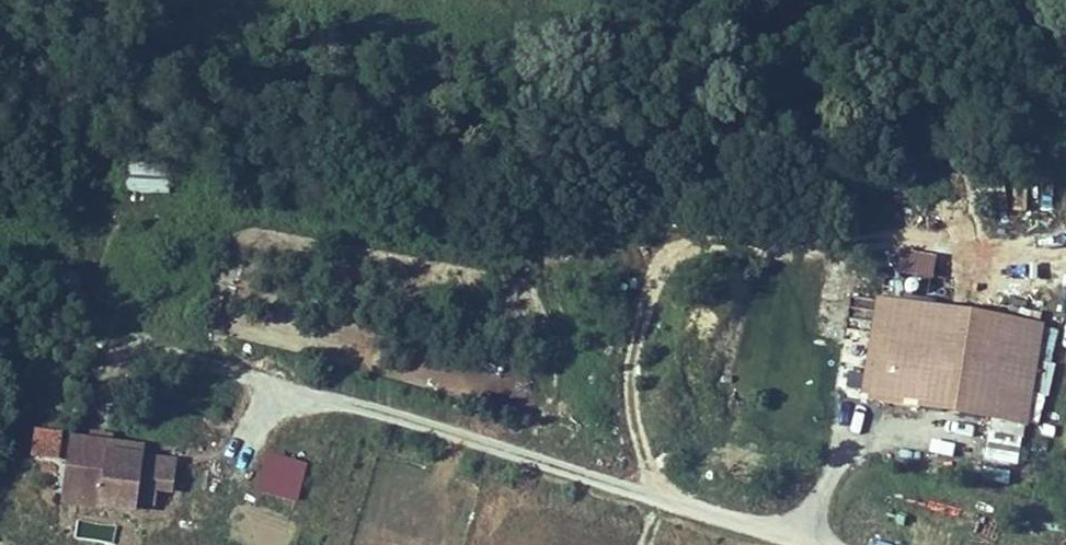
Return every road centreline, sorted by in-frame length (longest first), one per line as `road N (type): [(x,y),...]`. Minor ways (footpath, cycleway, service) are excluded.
road 1 (unclassified): [(751,544),(285,393)]

